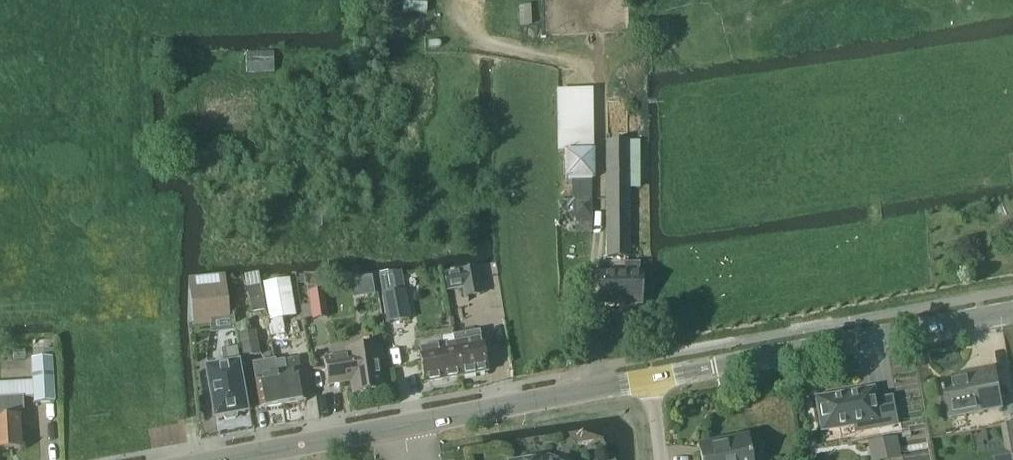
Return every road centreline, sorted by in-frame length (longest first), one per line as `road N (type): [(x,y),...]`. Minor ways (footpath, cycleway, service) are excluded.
road 1 (tertiary): [(208,459),(655,383)]
road 2 (tertiary): [(655,383),(1012,314)]

